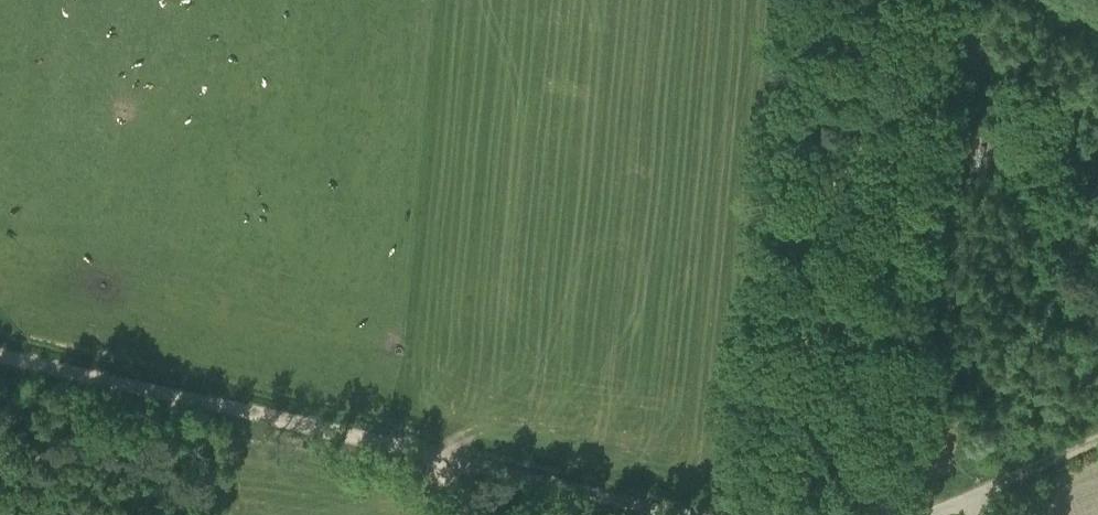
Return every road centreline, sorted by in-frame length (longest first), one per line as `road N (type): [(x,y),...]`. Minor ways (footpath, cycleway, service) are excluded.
road 1 (track): [(449,460),(0,352)]
road 2 (track): [(449,460),(701,514)]
road 3 (track): [(978,492),(1097,441)]

